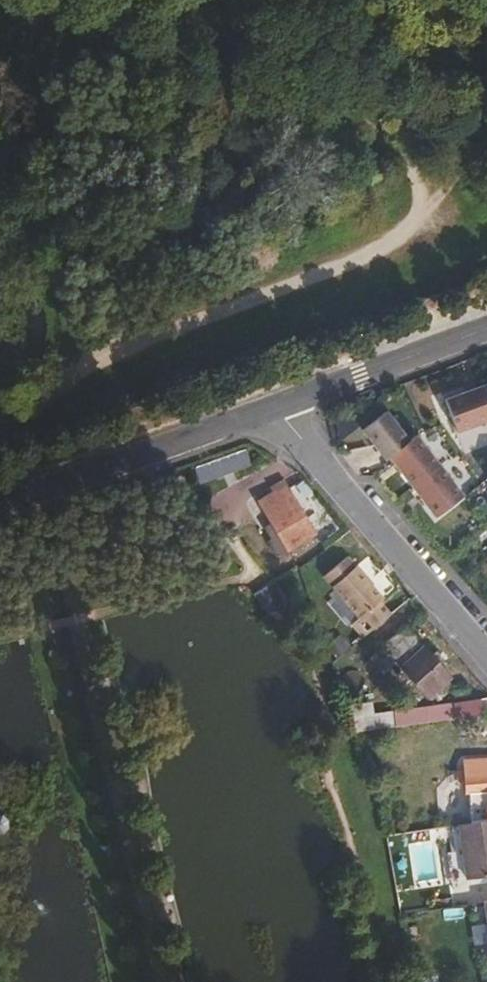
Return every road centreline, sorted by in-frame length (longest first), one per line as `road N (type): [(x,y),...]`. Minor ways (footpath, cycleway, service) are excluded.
road 1 (track): [(225,0),(434,185),(443,220),(406,249),(48,410)]
road 2 (residential): [(276,414),(486,654)]
road 3 (tertiary): [(0,510),(276,414)]
road 4 (tertiary): [(276,414),(486,335)]

